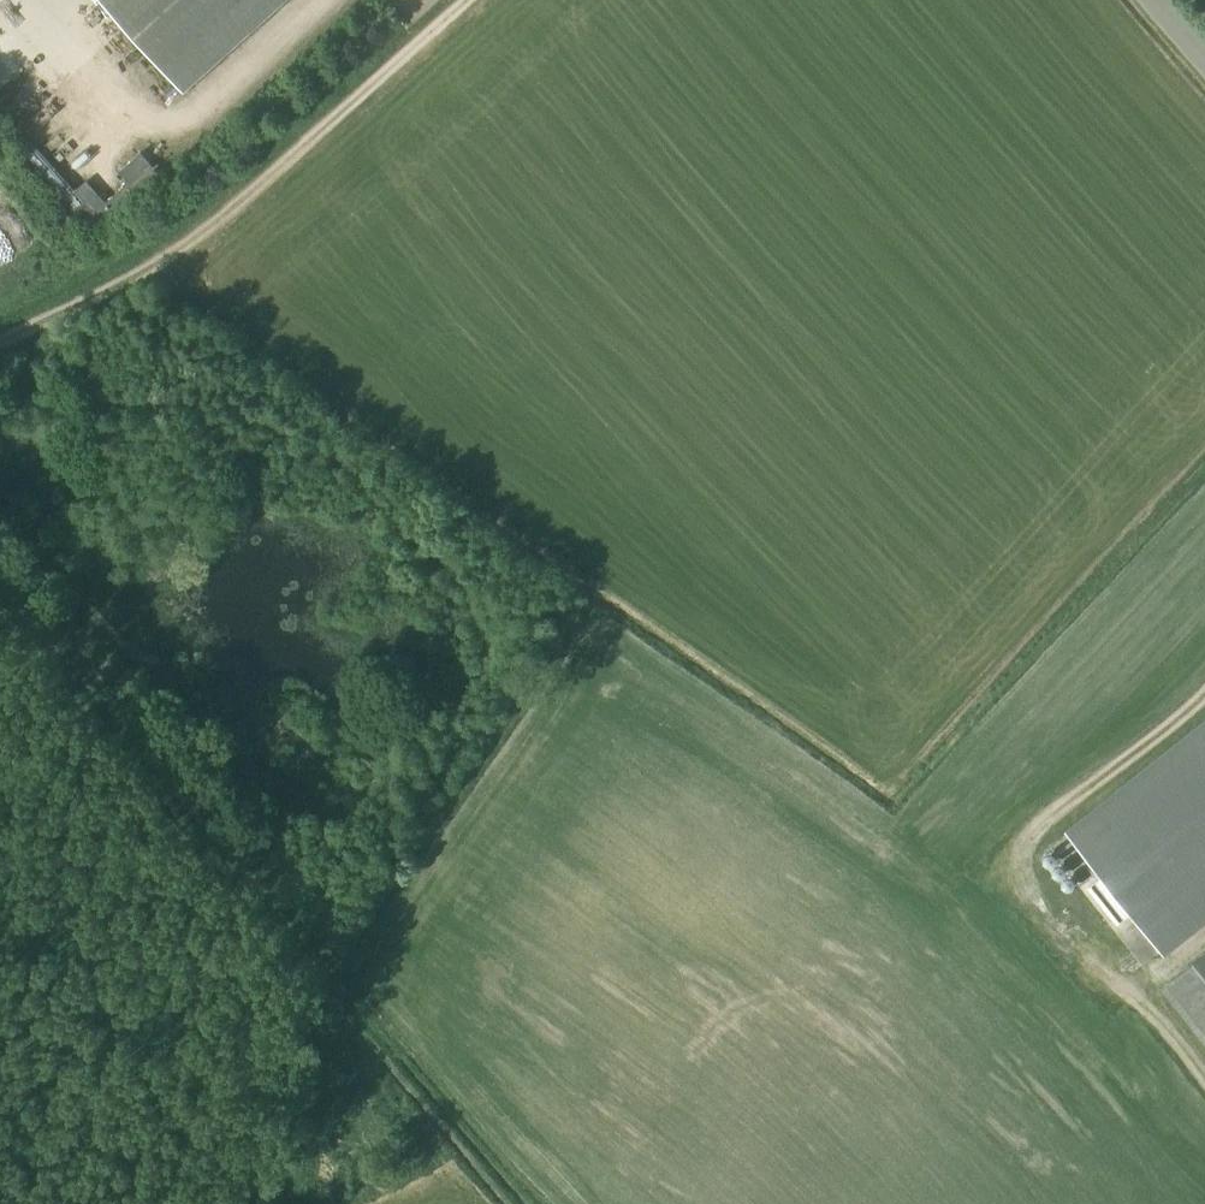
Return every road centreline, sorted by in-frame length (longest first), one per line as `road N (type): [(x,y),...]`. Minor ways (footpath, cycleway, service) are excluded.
road 1 (track): [(0,339),(133,276),(189,241),(466,0)]
road 2 (track): [(1204,689),(1030,833),(1013,875),(1040,919),(1204,1095)]

